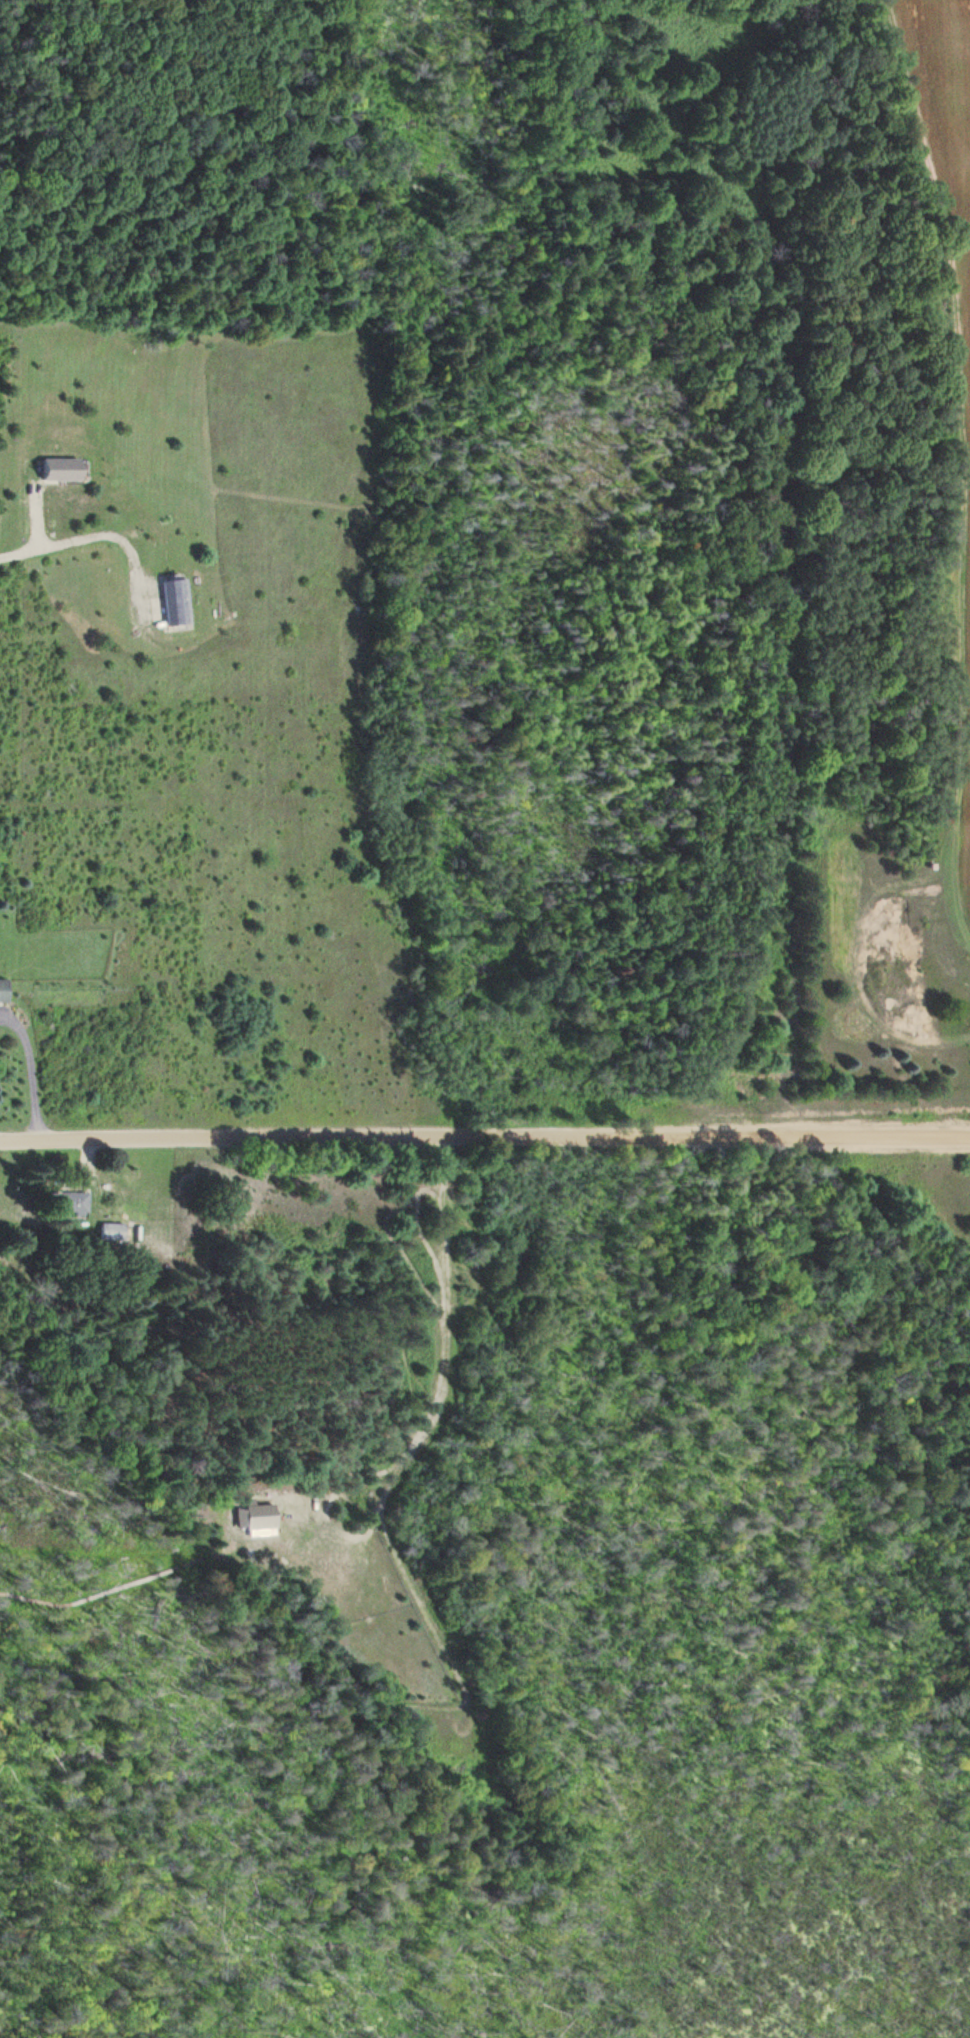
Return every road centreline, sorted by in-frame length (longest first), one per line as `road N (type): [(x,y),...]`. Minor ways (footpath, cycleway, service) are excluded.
road 1 (residential): [(0,1147),(969,1139)]

